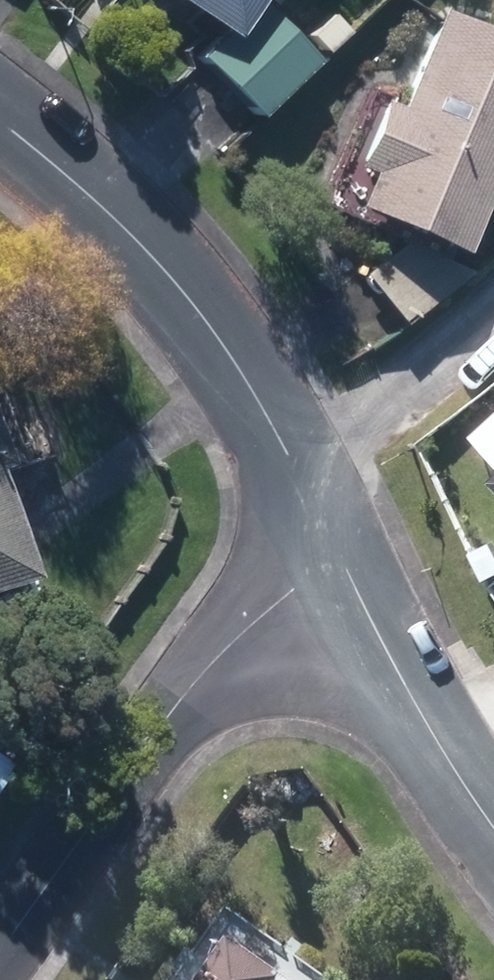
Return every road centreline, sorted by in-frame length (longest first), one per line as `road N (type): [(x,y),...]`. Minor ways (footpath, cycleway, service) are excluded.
road 1 (residential): [(339,560),(225,341),(94,194),(0,116)]
road 2 (residential): [(0,963),(223,657),(339,560)]
road 3 (residential): [(493,827),(460,782),(339,560)]

